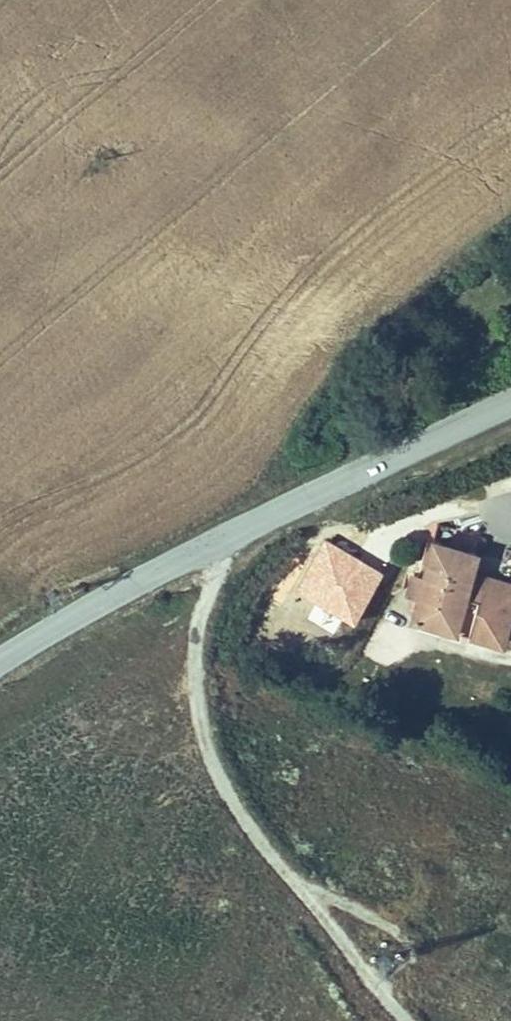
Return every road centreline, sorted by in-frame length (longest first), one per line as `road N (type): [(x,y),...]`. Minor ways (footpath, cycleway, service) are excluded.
road 1 (tertiary): [(510,403),(232,531),(0,660)]

